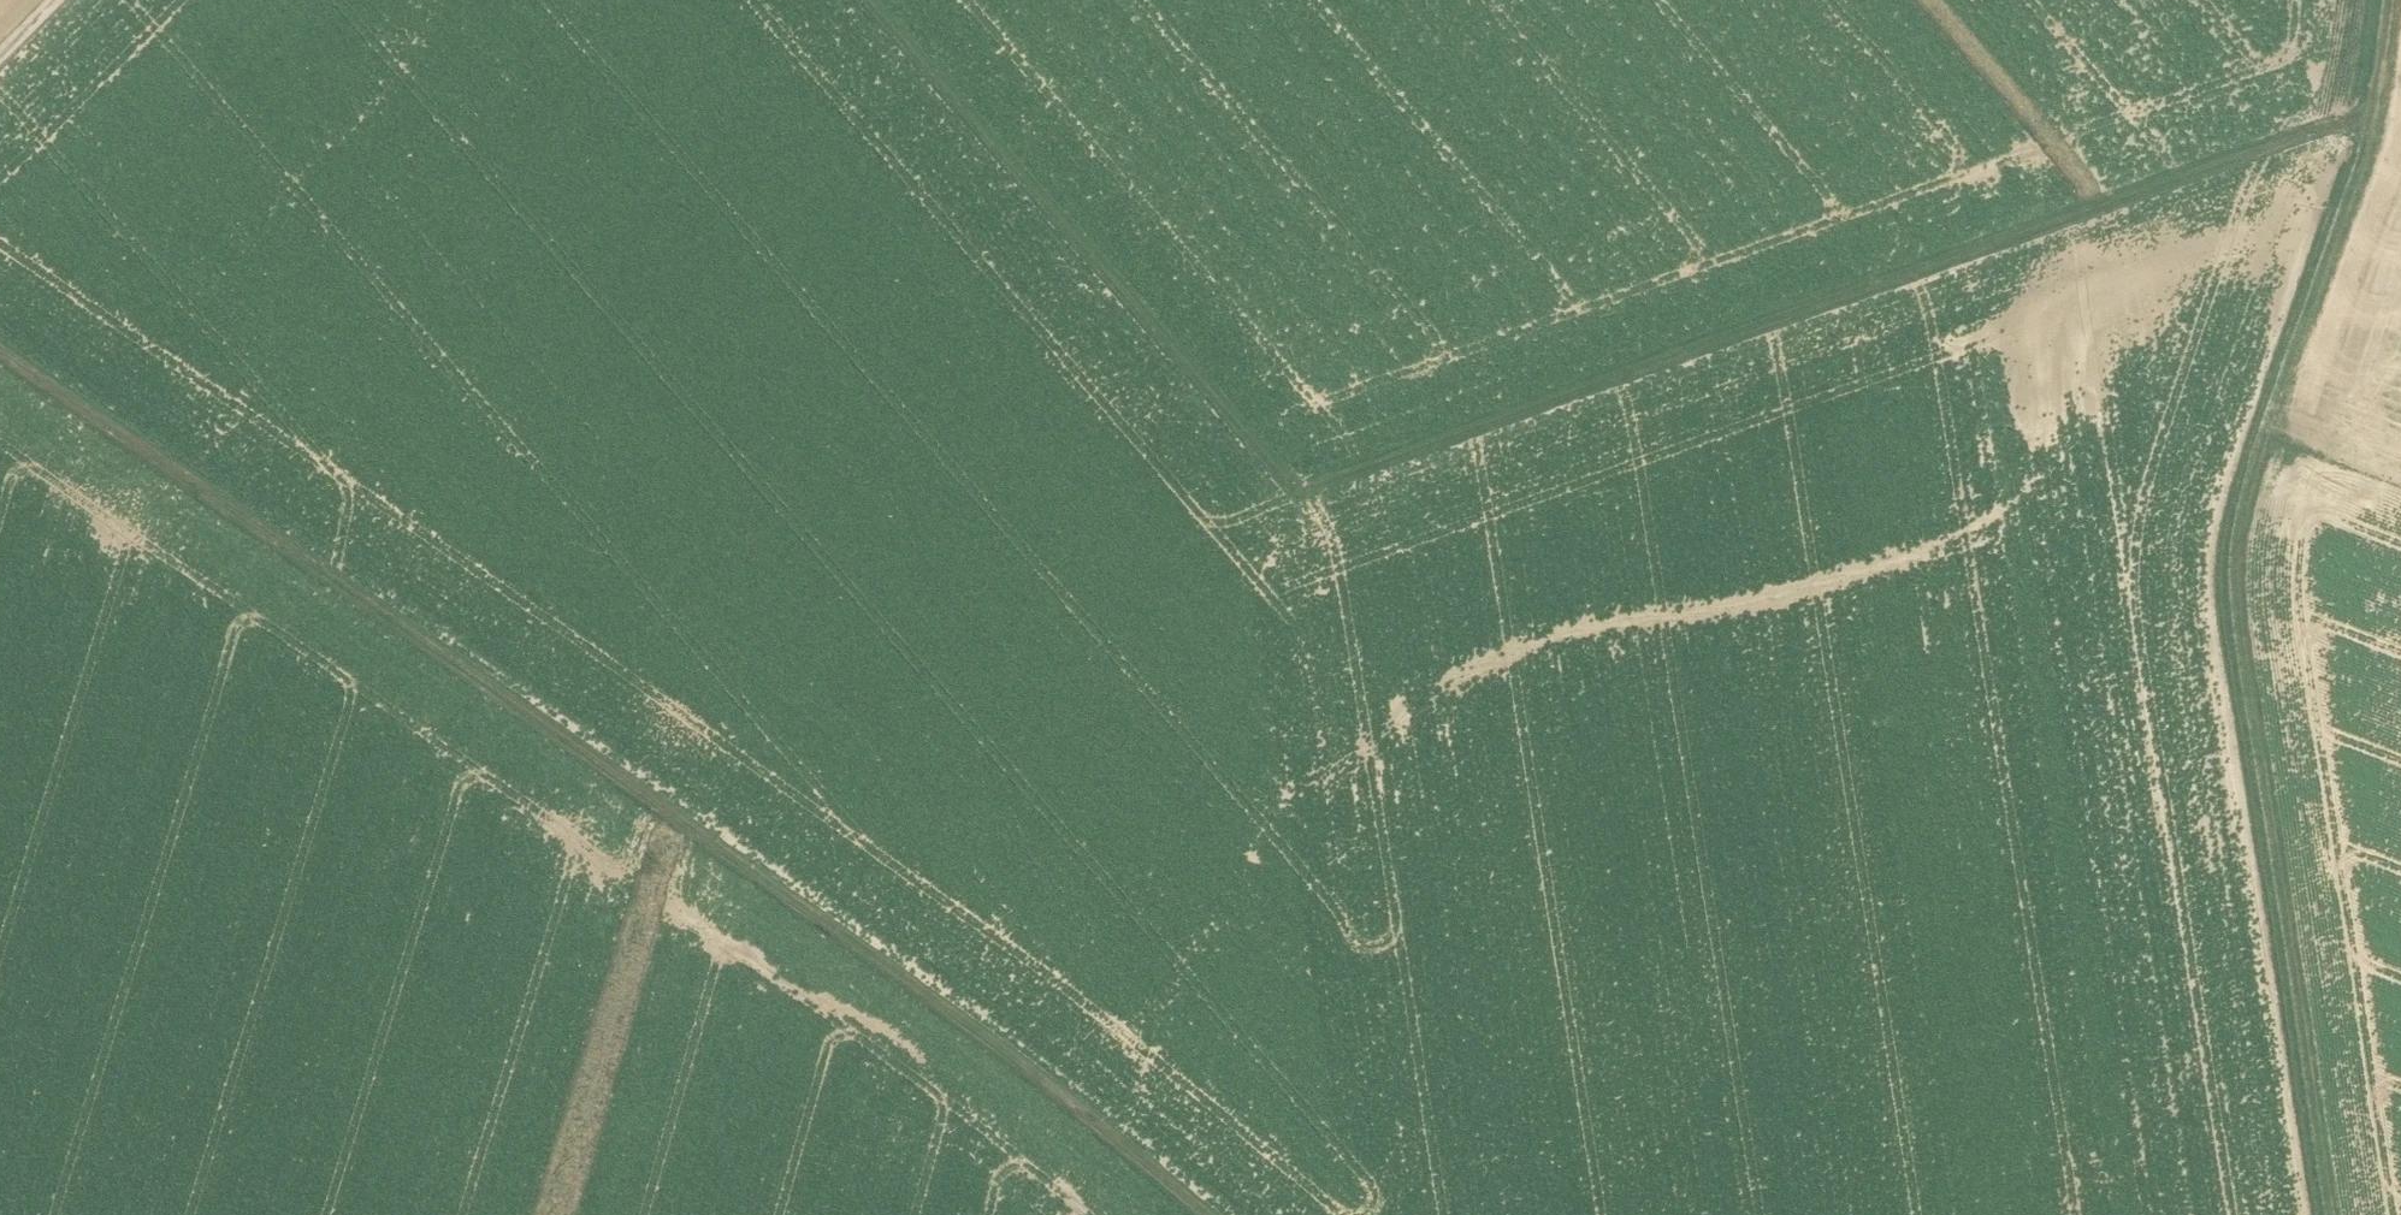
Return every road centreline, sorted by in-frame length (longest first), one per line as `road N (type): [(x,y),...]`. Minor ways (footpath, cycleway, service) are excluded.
road 1 (track): [(2379,117),(2172,180),(1316,476),(1278,459),(889,0)]
road 2 (track): [(1231,1214),(907,956),(0,336)]
road 3 (track): [(2399,0),(2379,117),(2244,542),(2239,589),(2341,1214)]

